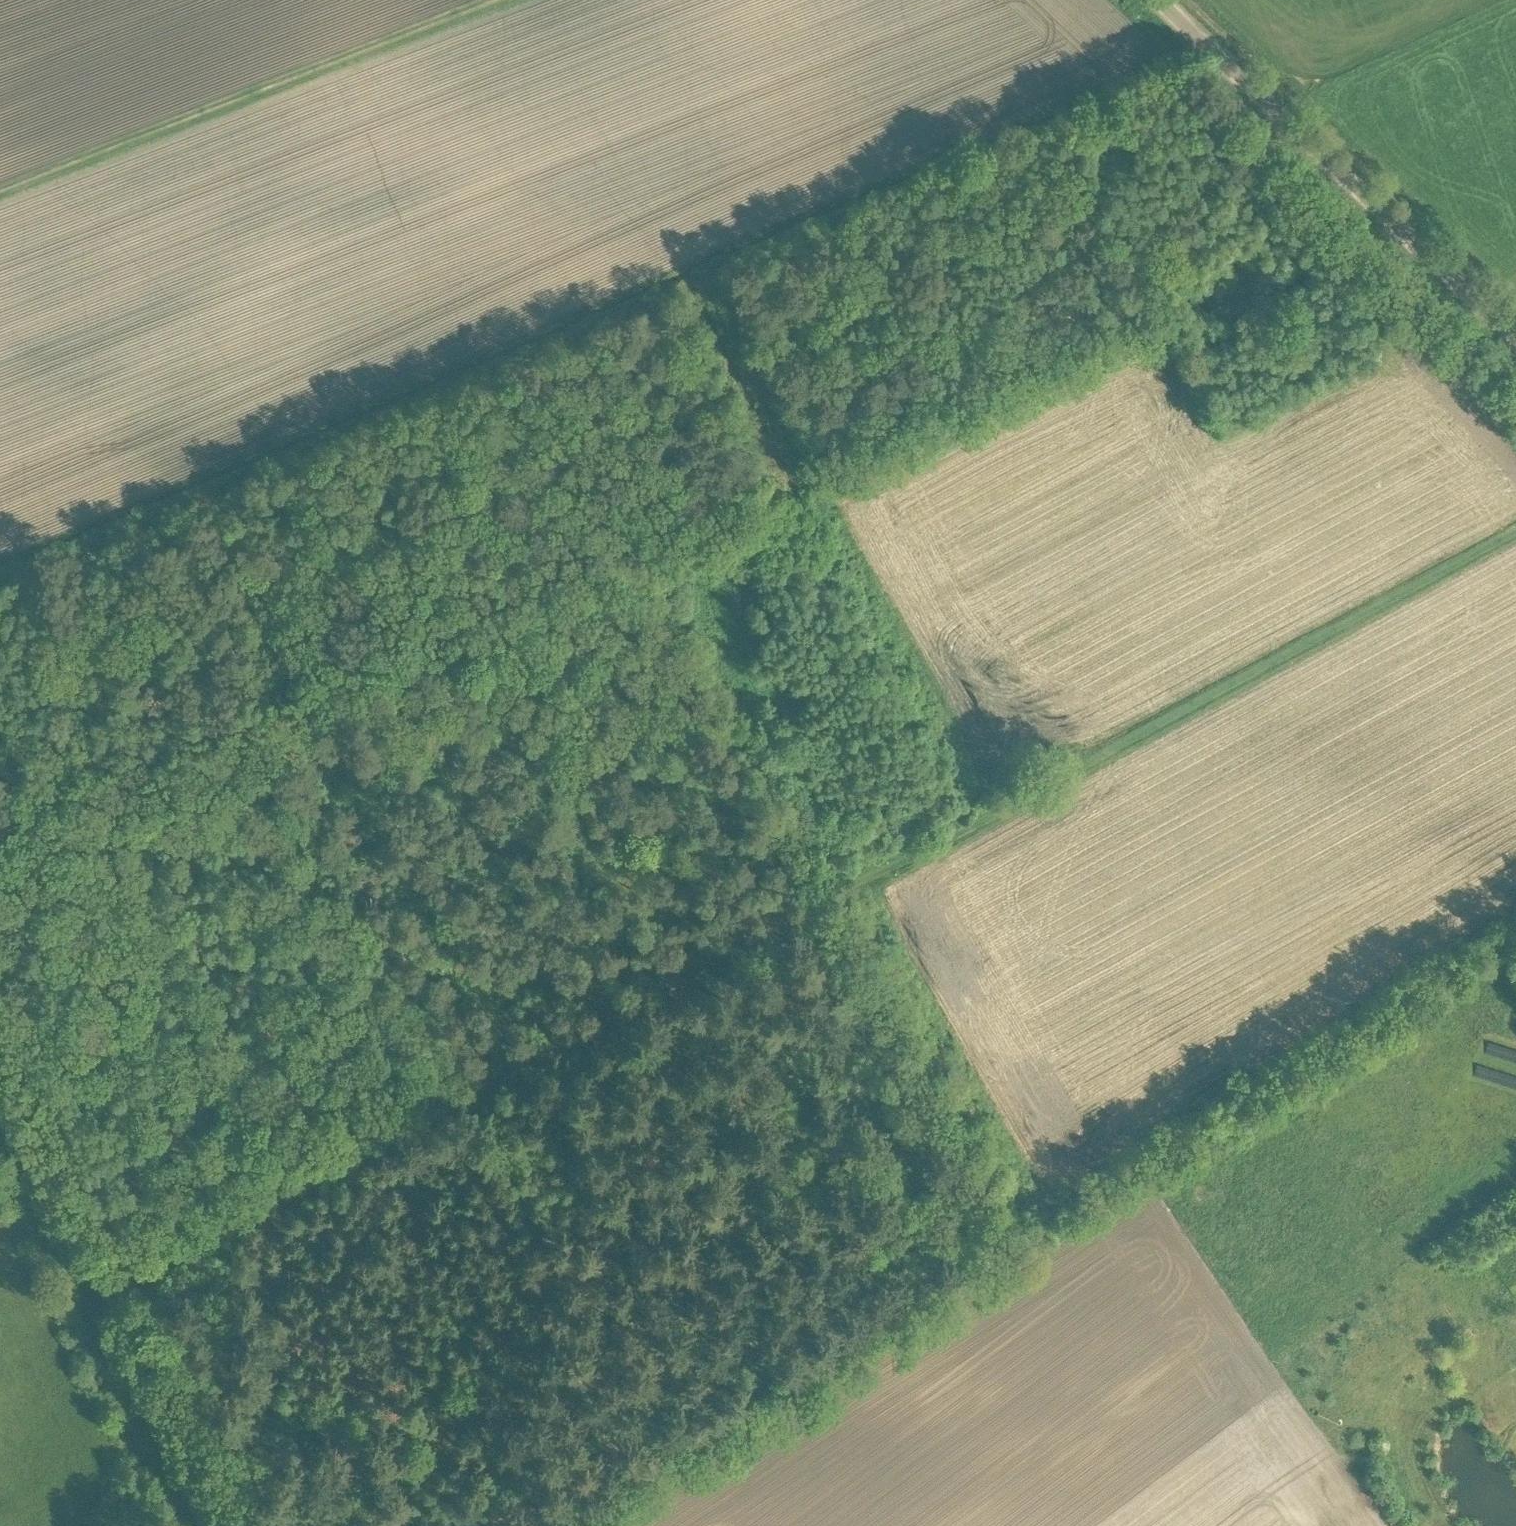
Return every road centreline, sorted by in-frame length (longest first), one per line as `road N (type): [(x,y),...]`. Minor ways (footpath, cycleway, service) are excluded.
road 1 (track): [(825,899),(1515,520)]
road 2 (track): [(0,190),(490,0)]
road 3 (unclassified): [(1515,337),(1158,0)]
road 4 (track): [(204,1525),(0,1135)]

